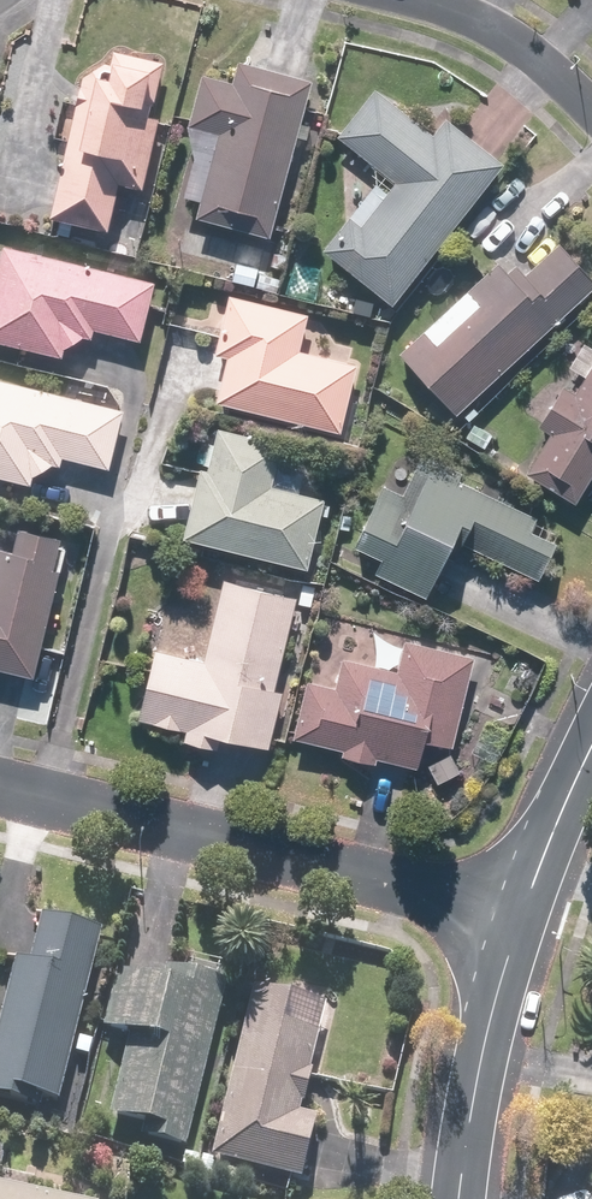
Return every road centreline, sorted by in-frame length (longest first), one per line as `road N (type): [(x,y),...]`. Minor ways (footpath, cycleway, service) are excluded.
road 1 (residential): [(518,918),(0,786)]
road 2 (tertiary): [(518,918),(475,1085),(459,1198)]
road 3 (residential): [(591,116),(513,39),(422,0)]
road 4 (tertiary): [(591,746),(518,918)]

